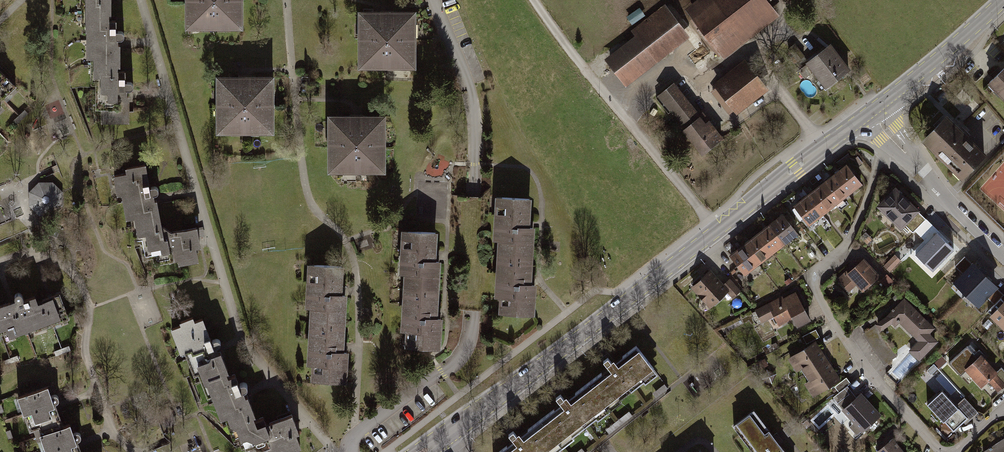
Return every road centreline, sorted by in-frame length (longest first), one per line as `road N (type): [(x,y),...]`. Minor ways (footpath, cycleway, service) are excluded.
road 1 (tertiary): [(871,111),(446,435)]
road 2 (residential): [(439,0),(473,115),(468,346),(447,370),(356,434),(350,451)]
road 3 (residential): [(898,144),(878,161),(840,257),(812,284),(858,358),(942,451)]
road 4 (track): [(717,231),(537,0)]
road 5 (tertiary): [(871,111),(1001,0)]
road 6 (residential): [(898,144),(1003,257)]

